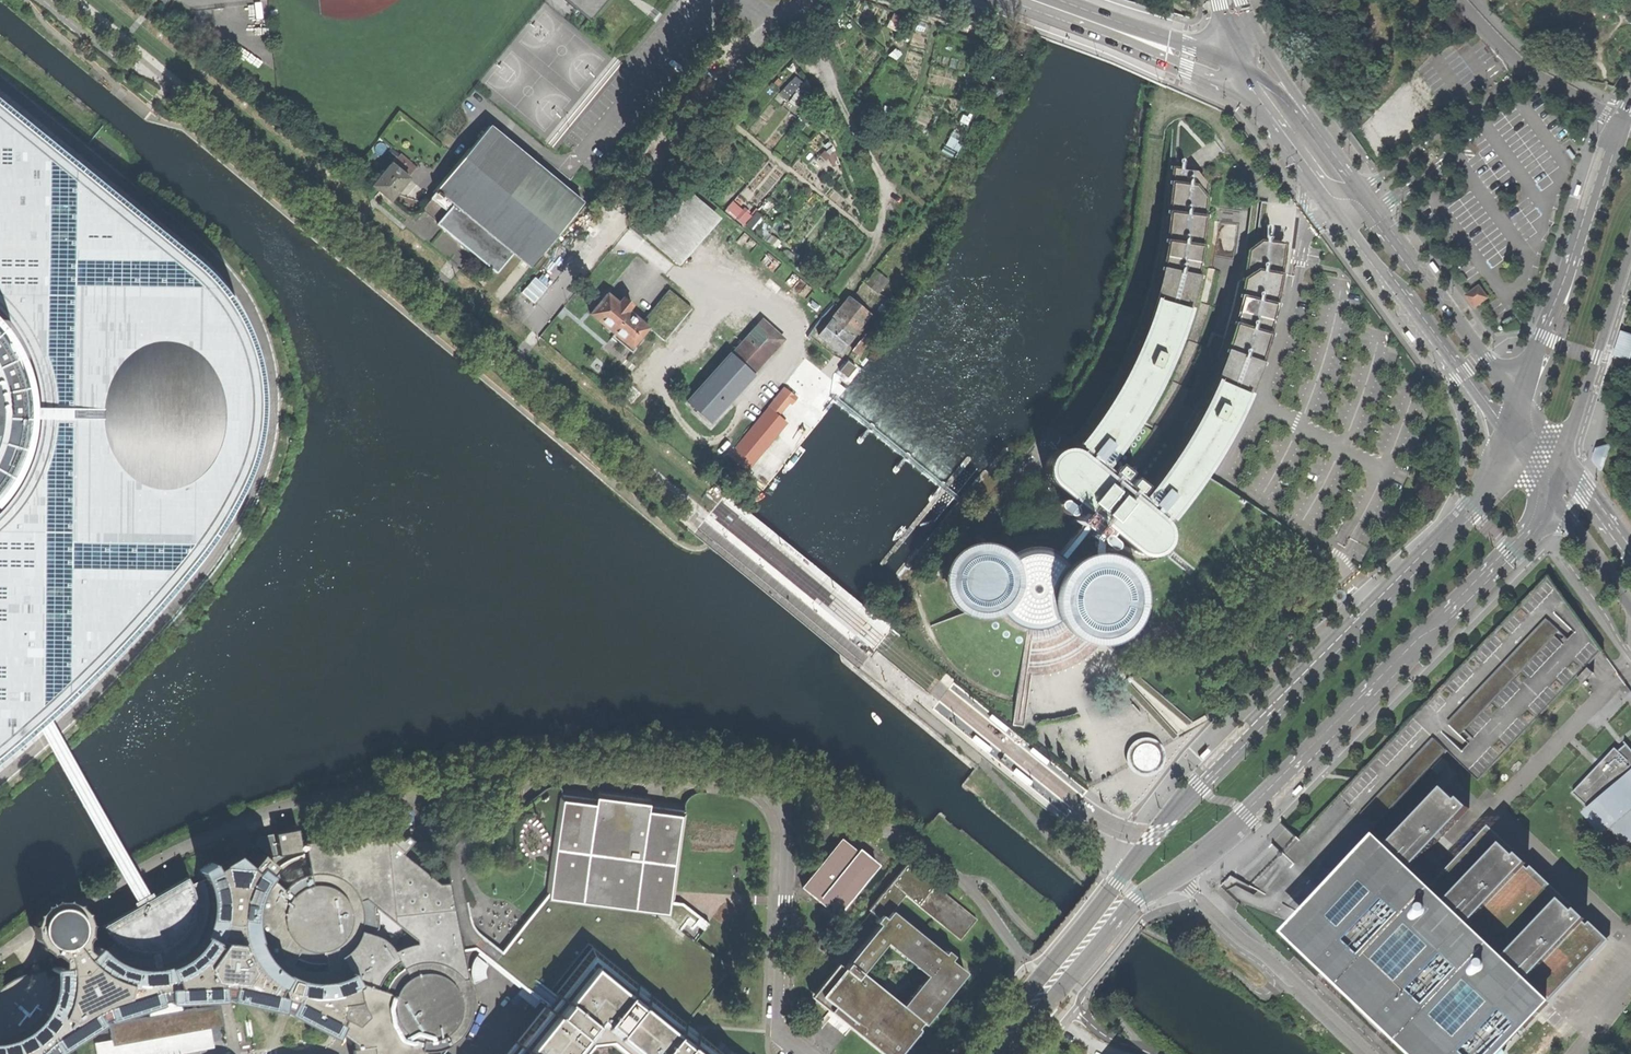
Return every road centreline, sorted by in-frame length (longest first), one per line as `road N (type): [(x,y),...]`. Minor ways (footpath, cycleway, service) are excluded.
road 1 (secondary): [(1489,488),(1197,785),(1118,880),(1120,898)]
road 2 (secondary): [(1173,873),(1249,816),(1510,555),(1549,493)]
road 3 (unclassified): [(527,321),(760,35),(801,0)]
road 4 (secondary): [(1231,89),(1252,103),(1465,382)]
road 5 (secondary): [(1525,418),(1309,120)]
road 6 (unclassified): [(803,0),(883,189),(876,245),(847,289)]
road 7 (secondary): [(1623,121),(1525,418)]
road 8 (unclassified): [(796,1053),(781,1042),(780,1028),(791,837),(781,781)]
road 9 (unclassified): [(1173,873),(1375,1053)]
road 10 (secondary): [(1005,0),(1231,89)]
road 11 (secondary): [(1560,461),(1630,245)]
road 12 (residential): [(1462,0),(1538,76),(1623,121)]
road 13 (secondary): [(1120,898),(991,1053)]
road 14 (secondary): [(1237,60),(1059,0)]
road 15 (secondary): [(1549,493),(1630,604)]
road 16 (tertiary): [(1309,120),(1249,14)]

